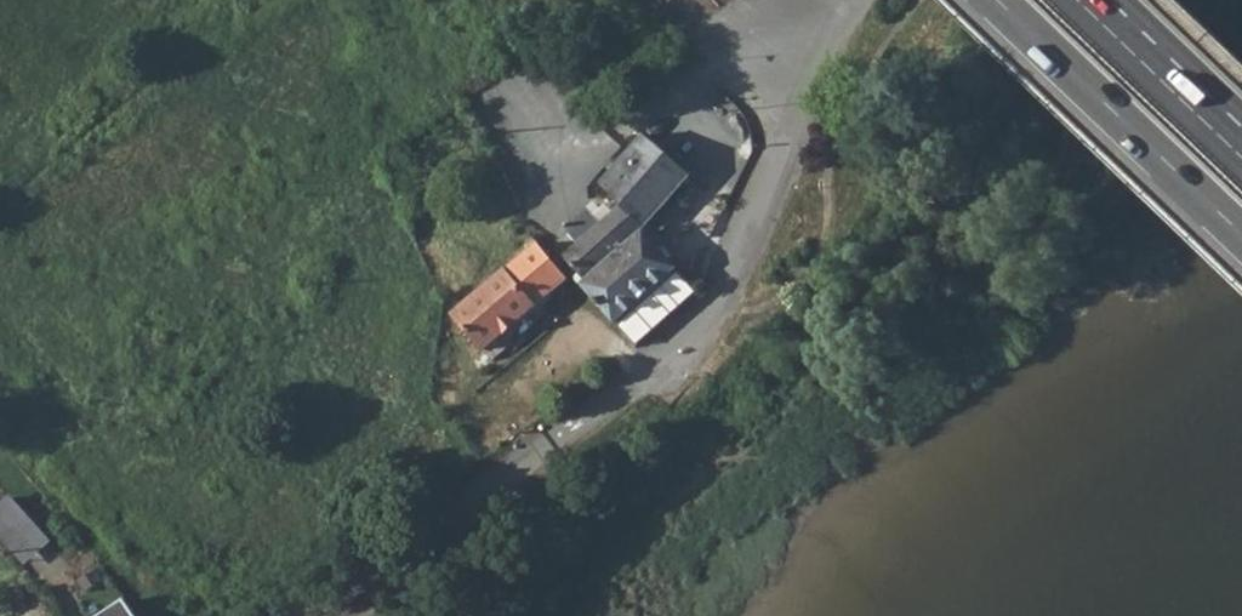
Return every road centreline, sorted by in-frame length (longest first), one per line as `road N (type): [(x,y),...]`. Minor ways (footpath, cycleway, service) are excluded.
road 1 (trunk): [(999,0),(1241,233)]
road 2 (residential): [(722,289),(823,52),(856,0)]
road 3 (trunk): [(1241,140),(1096,0)]

